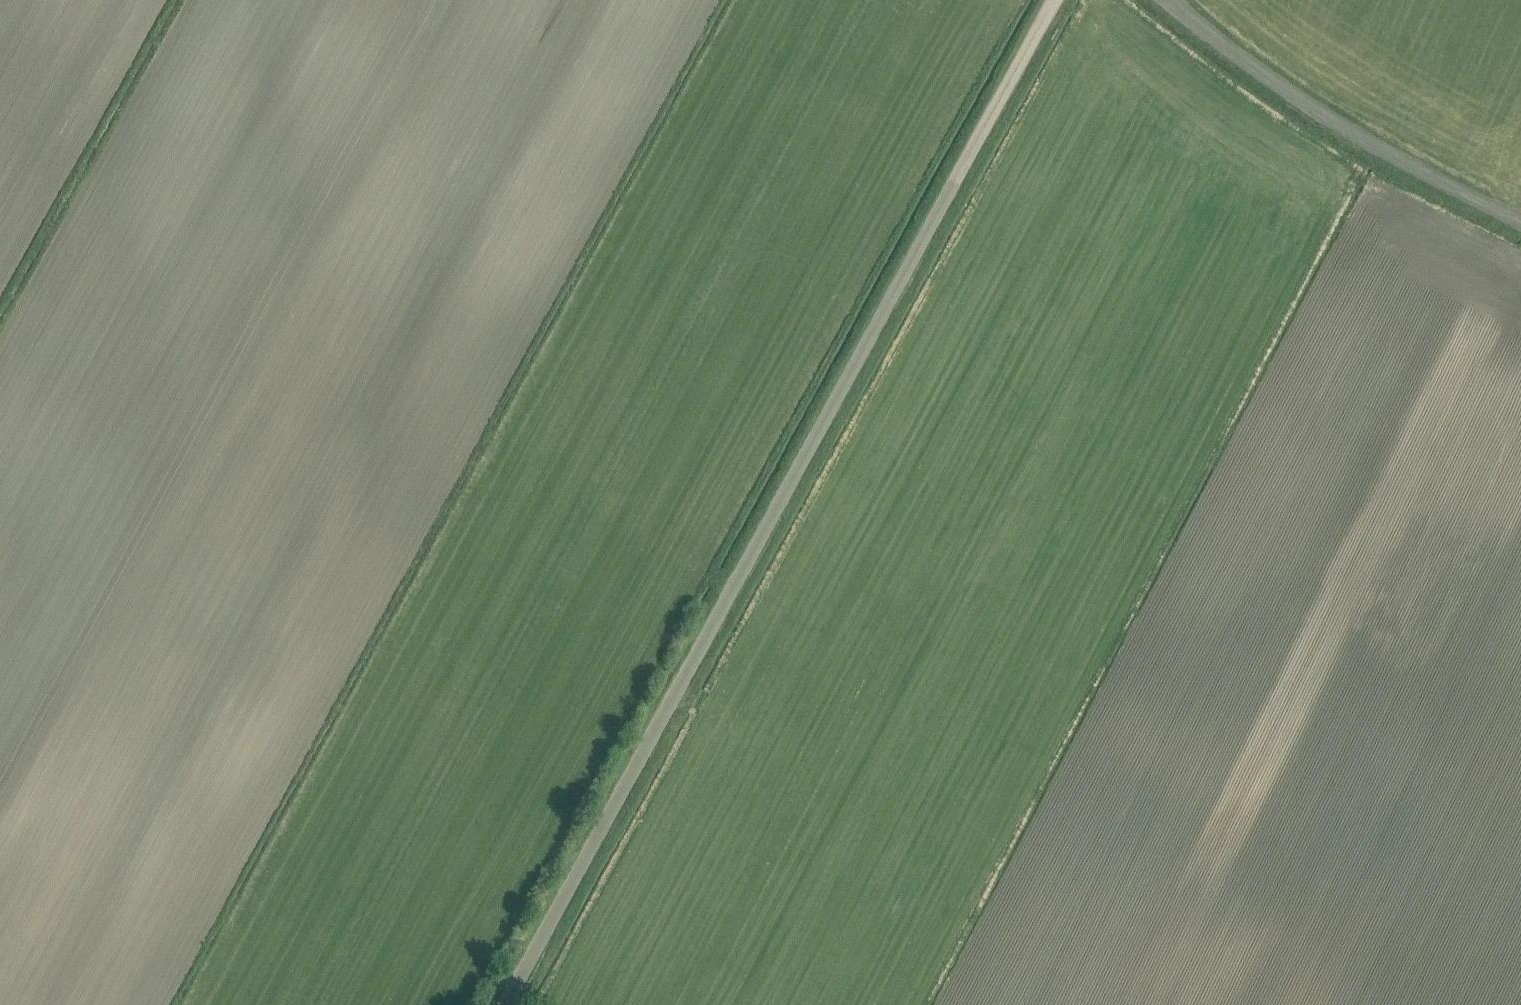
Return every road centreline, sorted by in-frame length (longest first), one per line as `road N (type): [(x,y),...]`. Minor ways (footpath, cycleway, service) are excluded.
road 1 (unclassified): [(1053,0),(499,1004)]
road 2 (unclassified): [(1520,228),(1351,132),(1171,0)]

